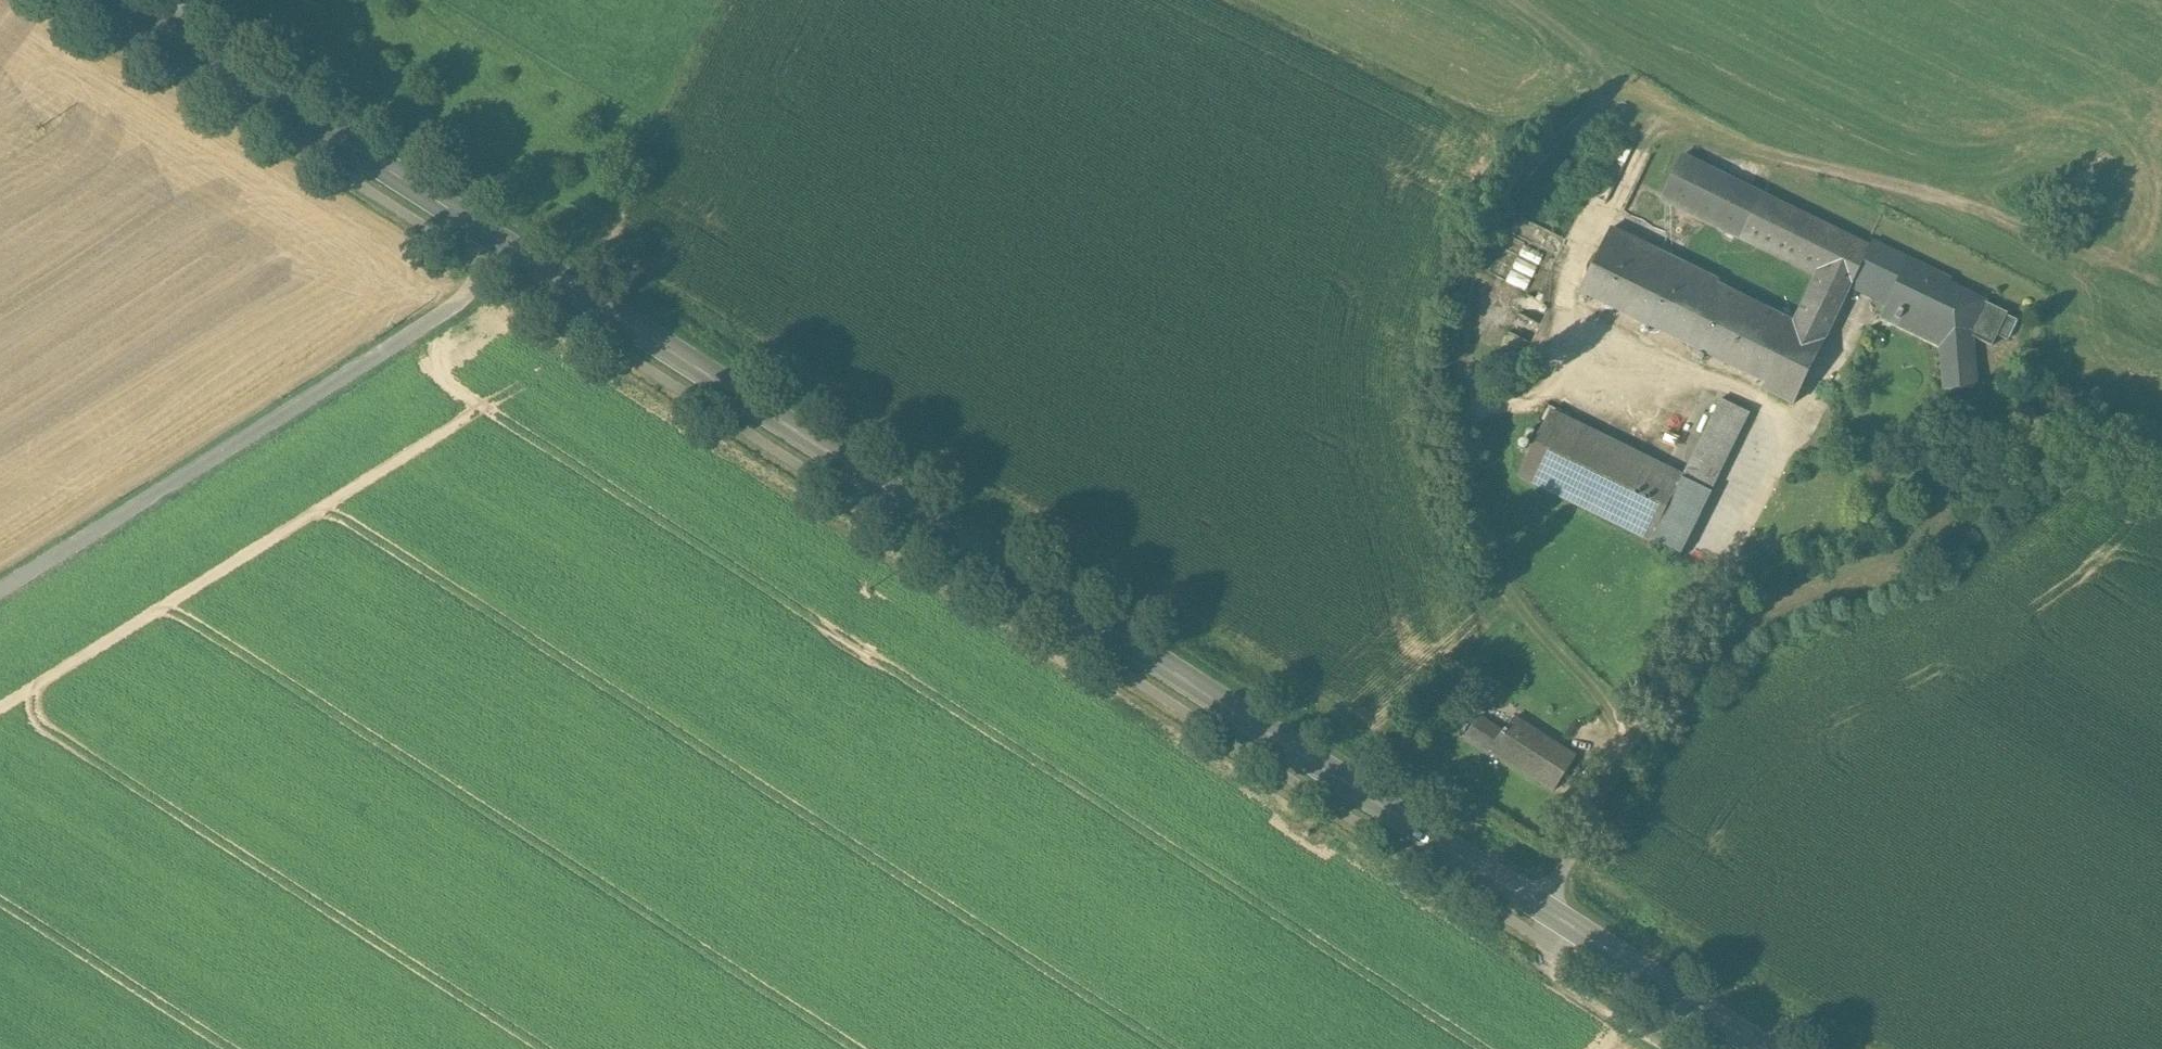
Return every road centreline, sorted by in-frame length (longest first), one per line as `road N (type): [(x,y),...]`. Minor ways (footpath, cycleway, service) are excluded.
road 1 (secondary): [(1766,1048),(125,0)]
road 2 (track): [(2161,284),(2037,228),(1880,179),(1635,112),(1603,112),(1558,135),(1496,206),(1464,277),(1449,364),(1458,412)]

